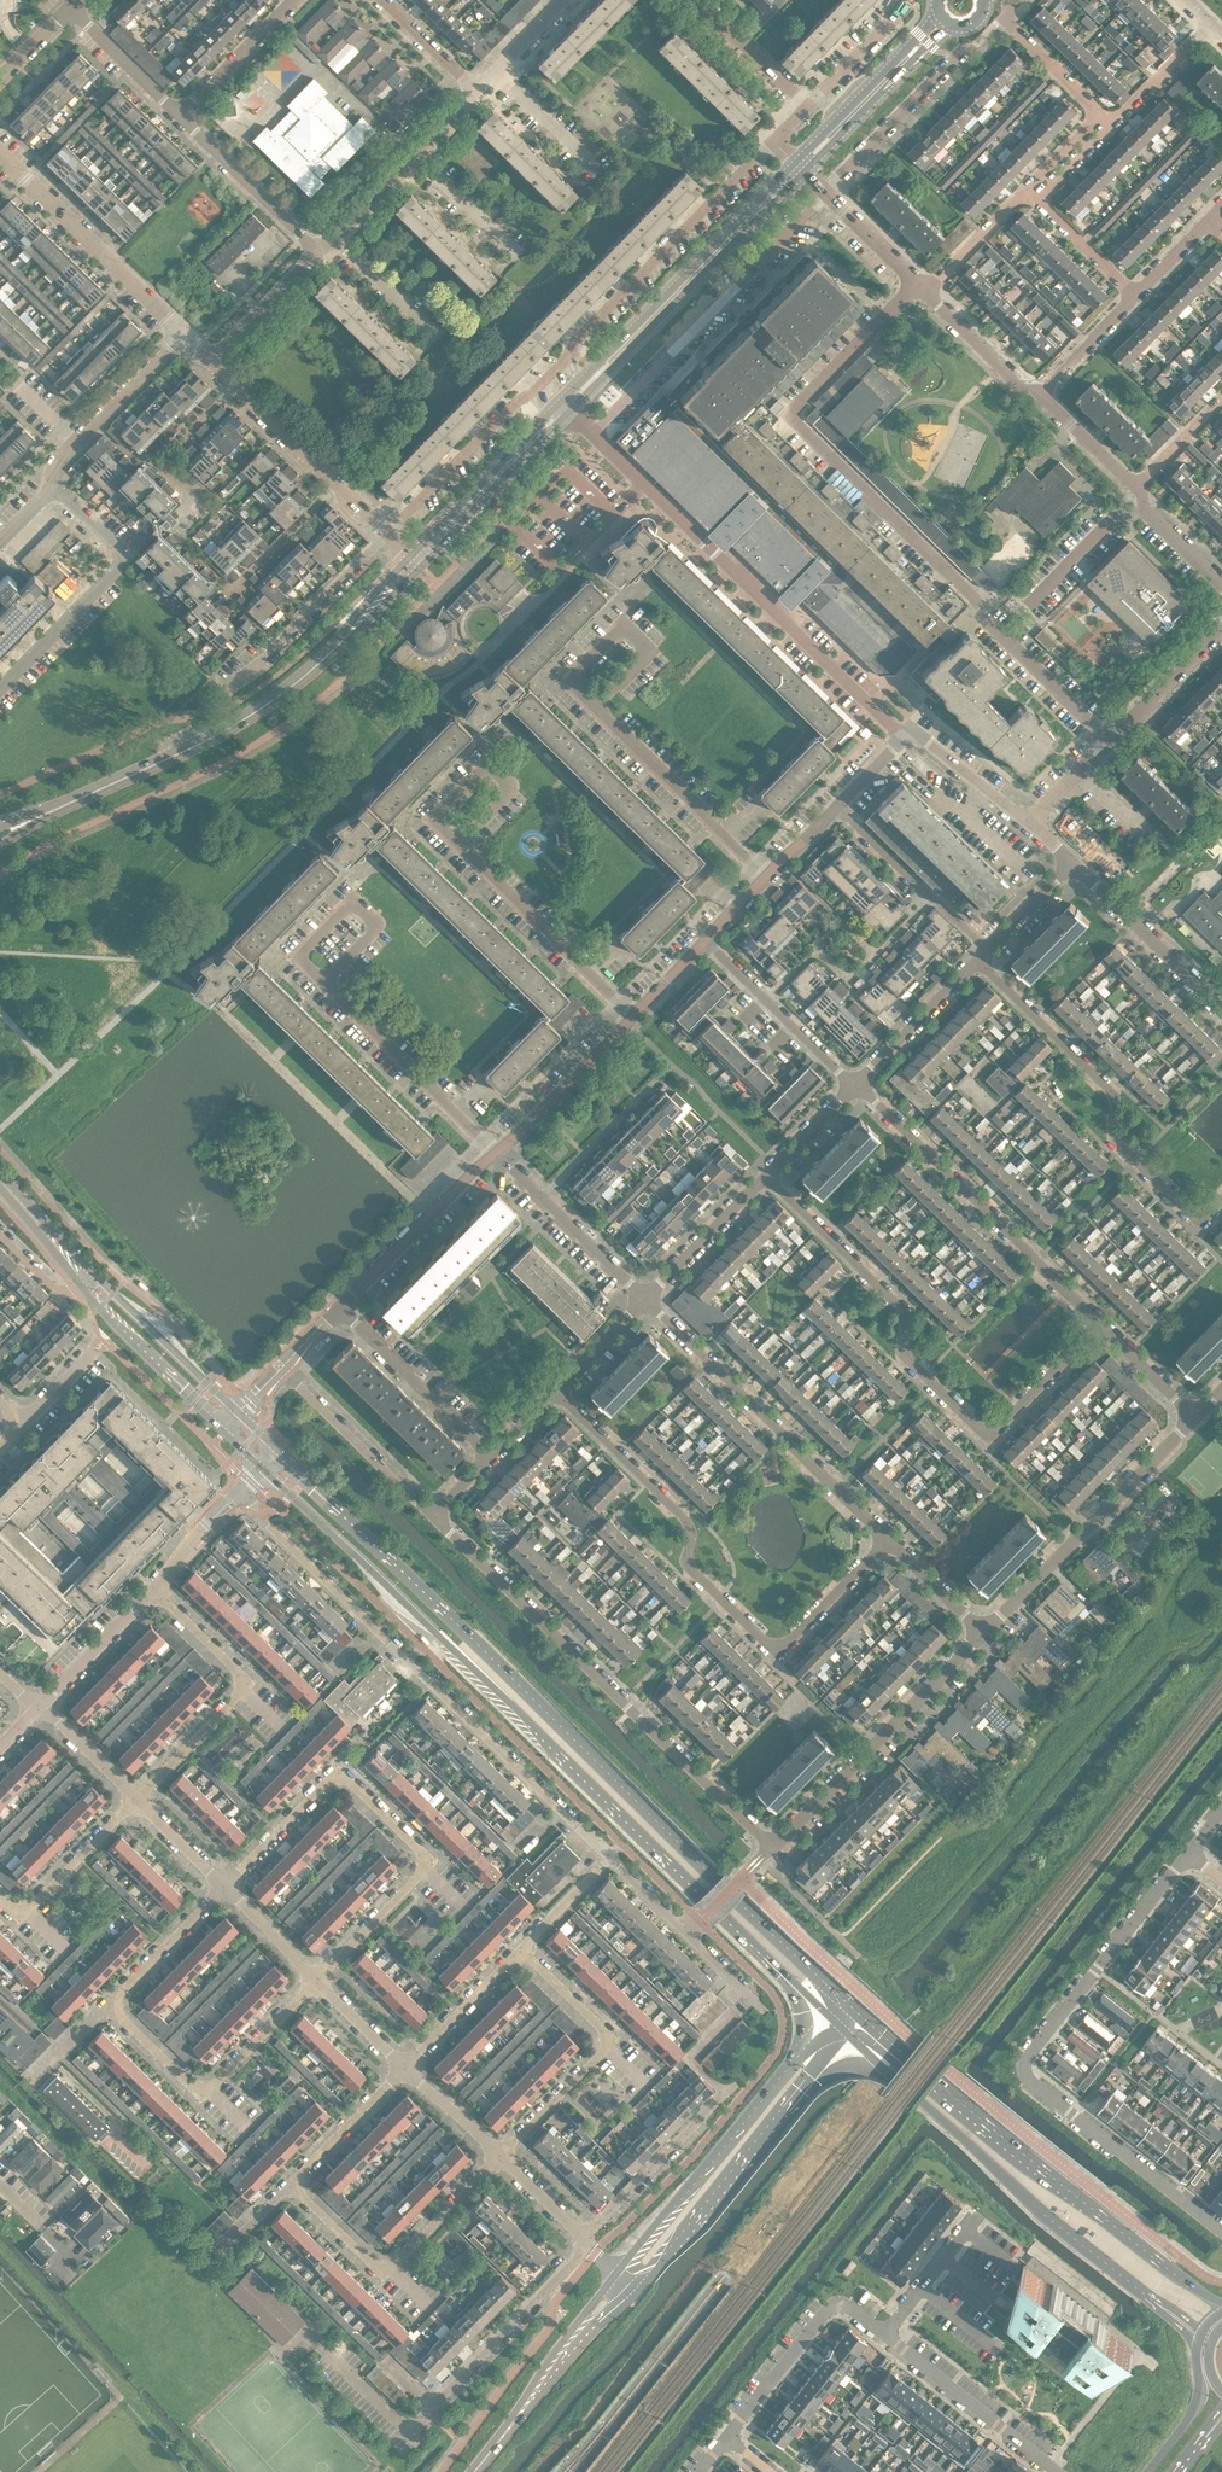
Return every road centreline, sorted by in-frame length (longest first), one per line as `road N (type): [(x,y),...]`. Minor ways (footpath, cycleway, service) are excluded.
road 1 (residential): [(439,1517),(768,1845),(984,1632)]
road 2 (secondary): [(803,1963),(278,1453)]
road 3 (secondary): [(264,1468),(782,1976)]
road 4 (residential): [(387,534),(775,141)]
road 5 (residential): [(1190,1856),(1022,2071),(1221,2234)]
road 6 (residential): [(768,1177),(904,1312),(902,1351),(989,1443),(1110,1332)]
road 7 (residential): [(610,1859),(238,1494)]
road 8 (residential): [(558,1394),(687,1514),(690,1570),(777,1651),(888,1541)]
road 9 (residential): [(317,1982),(430,1865),(340,1775),(224,1887)]
road 10 (residential): [(909,737),(593,433)]
road 11 (secondary): [(1221,2305),(880,2030)]
road 12 (secondary): [(62,807),(246,716),(300,677),(417,564)]
road 13 (residential): [(979,960),(1112,1093),(1109,1137),(1190,1229),(1221,1209)]
road 14 (residential): [(1110,1332),(861,1080)]
road 15 (secondary): [(894,2073),(1152,2298)]
road 16 (residential): [(888,1541),(645,1300)]
road 17 (secondary): [(566,407),(801,167)]
road 18 (residential): [(593,433),(827,193)]
road 19 (residential): [(733,2019),(691,2060),(725,2093),(585,2238)]
road 20 (residential): [(984,1632),(1193,1418)]
road 21 (residential): [(292,2187),(384,2273),(500,2156)]
road 22 (residential): [(108,2006),(199,2092),(209,2091),(317,1982)]
road 23 (residential): [(137,1799),(245,1681),(155,1589)]
road 24 (residential): [(500,2156),(611,2044),(522,1951)]
road 25 (residential): [(0,687),(123,561),(53,485)]
road 26 (secondary): [(792,2062),(618,2272)]
road 27 (unclassified): [(1032,821),(1221,627)]
road 28 (residential): [(585,2238),(568,2270),(408,2430)]
road 29 (secondary): [(638,2291),(800,2088)]
road 30 (residential): [(182,333),(0,151)]
road 31 (unclassified): [(827,193),(1008,20)]
road 32 (residential): [(629,1022),(455,850)]
road 33 (residential): [(387,534),(213,362)]
road 34 (residential): [(495,1153),(321,989)]
road 35 (residential): [(759,882),(593,716)]
road 36 (residential): [(729,2441),(839,2303),(883,2338)]
road 37 (residential): [(341,1311),(495,1153)]
road 38 (secondary): [(417,564),(566,407)]
road 39 (residential): [(883,2338),(1053,2471)]
road 40 (residential): [(495,1460),(341,1311)]
road 41 (residential): [(286,1369),(439,1517)]
road 42 (residential): [(1221,1016),(1073,867)]
road 43 (secondary): [(80,1286),(229,1430)]
road 44 (secondary): [(241,1417),(94,1272)]
road 45 (residential): [(53,485),(54,465),(182,333)]
road 46 (secondary): [(801,167),(943,25)]
road 47 (residential): [(182,115),(323,253)]
road 48 (residential): [(748,1999),(610,1859)]
road 49 (residential): [(249,673),(387,534)]
road 50 (residential): [(0,1896),(22,1916),(31,1913),(137,1799)]
road 51 (residential): [(540,1200),(674,1069)]
road 52 (residential): [(495,1153),(629,1022)]
road 53 (residential): [(645,1300),(768,1177)]
road 54 (residential): [(861,1080),(979,960)]
road 55 (residential): [(593,716),(564,688),(626,625),(653,653)]
road 56 (residential): [(37,1708),(155,1589)]
road 57 (residential): [(522,1951),(404,2069)]
road 58 (residential): [(224,1887),(108,2006)]
road 59 (residential): [(404,2069),(292,2187)]
road 60 (residential): [(182,115),(296,0)]
road 61 (residential): [(321,989),(293,962),(351,902),(378,928)]
road 62 (residential): [(70,7),(182,115)]
road 63 (residential): [(213,362),(323,253)]
road 64 (residential): [(455,850),(429,824),(487,767),(510,795)]
road 65 (unclassified): [(925,290),(1020,197),(1041,197)]
road 66 (unclassified): [(1035,397),(925,290)]
road 67 (unclassified): [(809,106),(702,0)]
road 68 (residential): [(909,737),(1032,821)]
road 69 (unclassified): [(1112,123),(1008,20)]
road 70 (residential): [(645,1300),(540,1200)]
road 71 (secondary): [(1196,2345),(1200,2400),(1147,2471)]
road 72 (unclassified): [(595,173),(493,73)]
road 73 (unclassified): [(1035,397),(1135,295)]
road 74 (residential): [(809,106),(909,7)]
road 75 (unclassified): [(1112,123),(1213,27)]
road 76 (unclassified): [(516,253),(415,158)]
road 77 (unclassified): [(925,290),(827,193)]
road 78 (unclassified): [(437,331),(339,236)]
road 79 (unclassified): [(1135,295),(1041,197)]
road 80 (unclassified): [(1131,493),(1035,397)]
road 81 (residential): [(137,1799),(37,1708)]
road 82 (residential): [(883,2338),(967,2233)]
road 83 (residential): [(317,1982),(224,1887)]
road 84 (residential): [(984,1632),(888,1541)]
road 85 (residential): [(841,806),(935,898)]
road 86 (unclassified): [(1221,588),(1131,493)]
road 87 (residential): [(500,2156),(404,2069)]
road 88 (residential): [(476,90),(383,0)]
road 89 (residential): [(558,1394),(645,1300)]
road 90 (residential): [(610,1859),(522,1951)]
road 91 (unclassified): [(1131,493),(1221,404)]
road 92 (secondary): [(618,2272),(545,2375)]
road 93 (residential): [(155,1589),(238,1494)]
road 94 (secondary): [(545,2375),(638,2291)]
road 95 (residential): [(224,1887),(137,1799)]
road 96 (residential): [(852,1089),(765,1002)]
road 97 (residential): [(404,2069),(317,1982)]
road 98 (residential): [(768,1177),(852,1089)]
road 99 (secondary): [(474,2471),(545,2375)]

